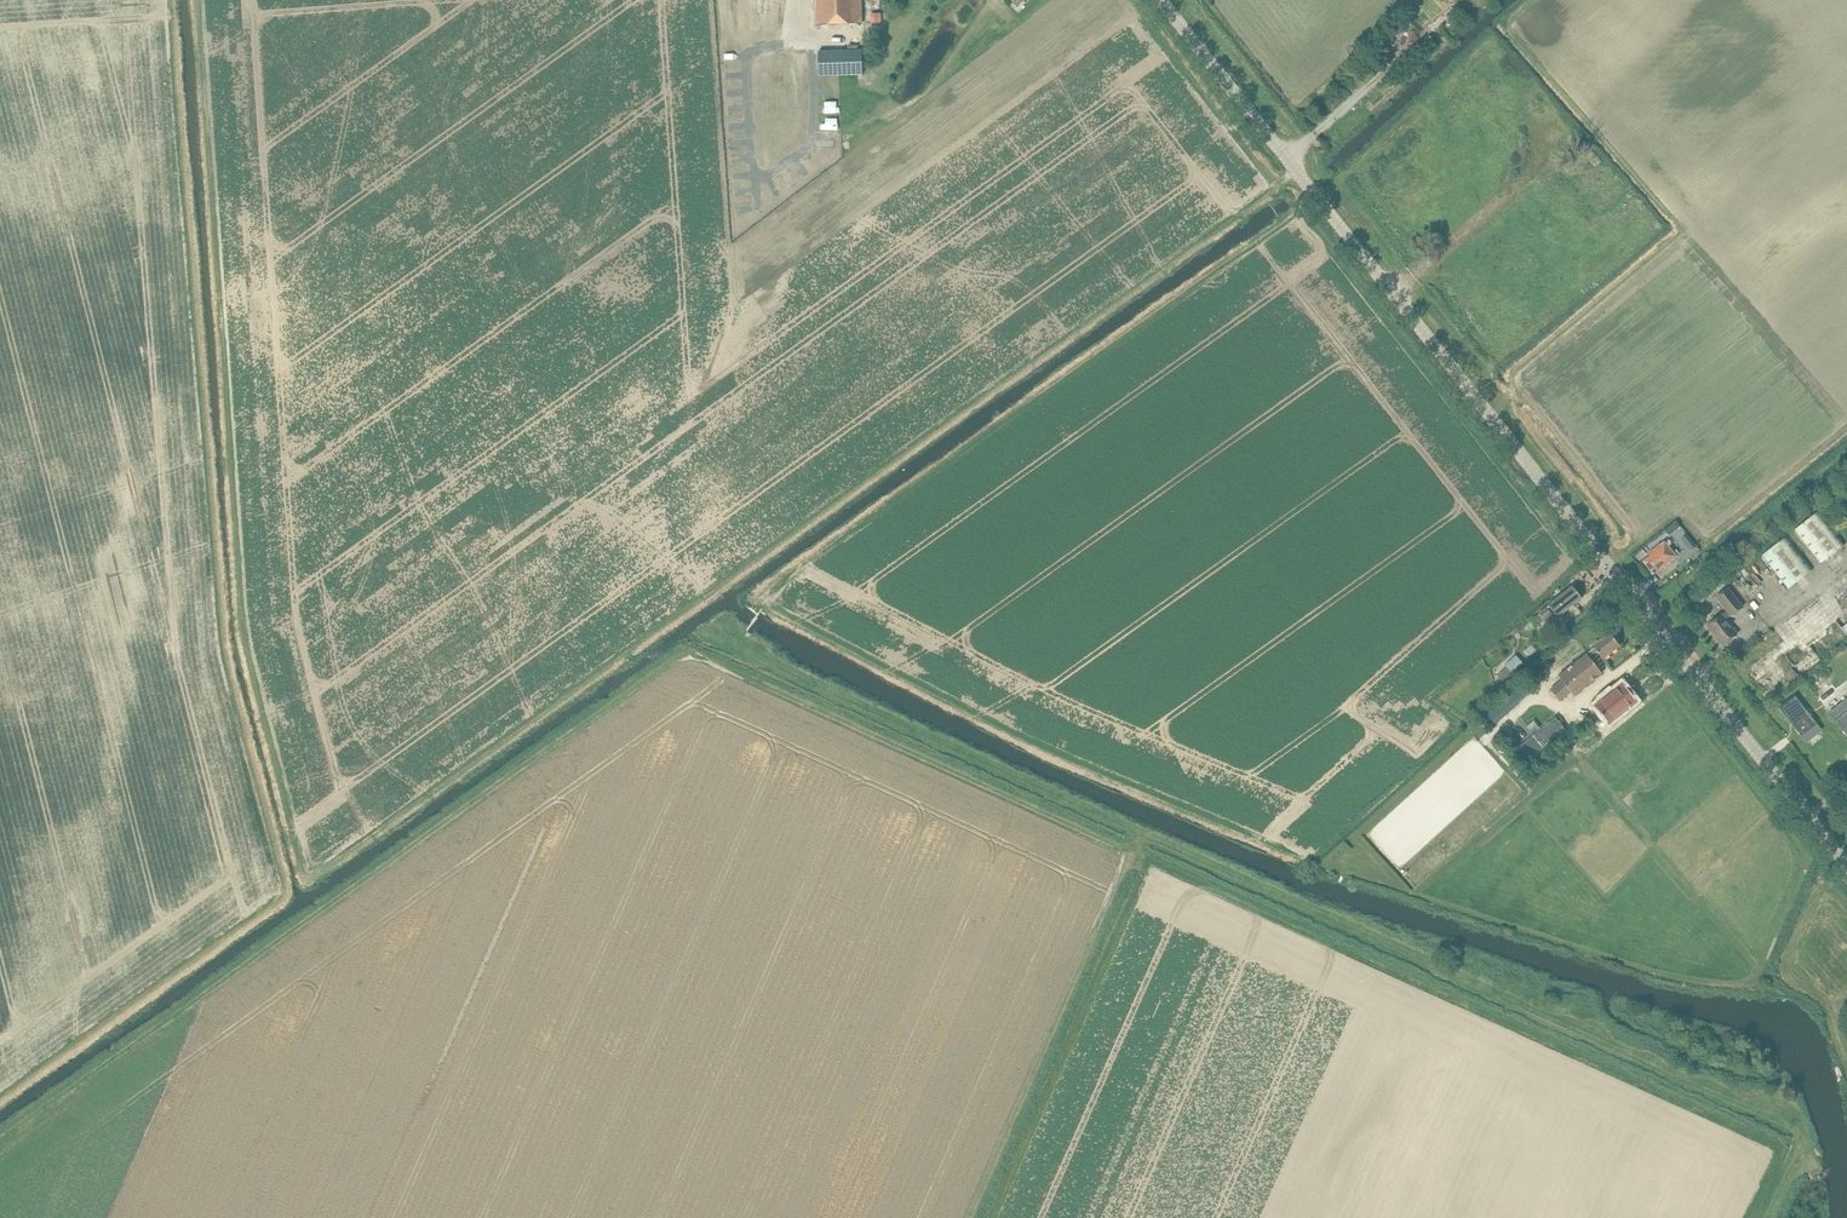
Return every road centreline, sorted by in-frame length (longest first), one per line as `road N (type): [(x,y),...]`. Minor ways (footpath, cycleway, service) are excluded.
road 1 (tertiary): [(1846,866),(1165,0)]

